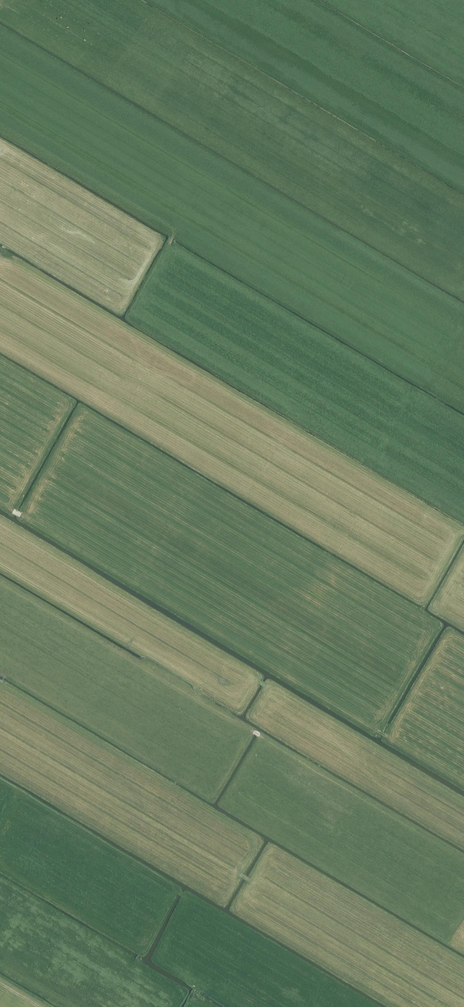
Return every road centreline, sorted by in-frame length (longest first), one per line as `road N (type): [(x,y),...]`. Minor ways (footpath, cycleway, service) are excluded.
road 1 (track): [(463,782),(21,516)]

